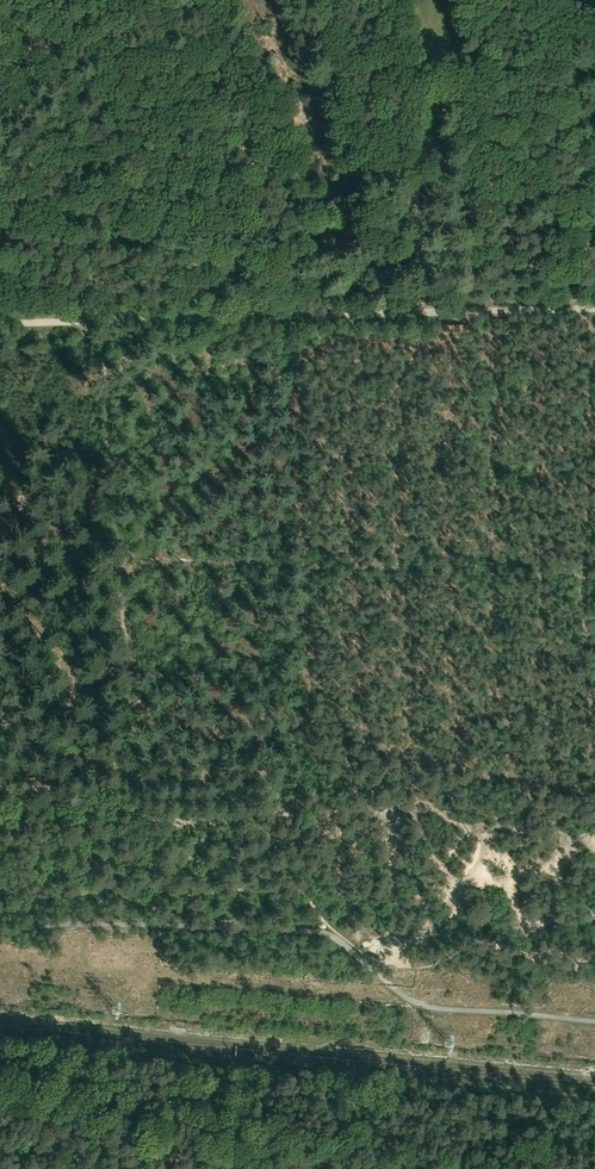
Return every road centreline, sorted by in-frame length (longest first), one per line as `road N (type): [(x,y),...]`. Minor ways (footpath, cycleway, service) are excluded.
road 1 (track): [(0,322),(594,308)]

